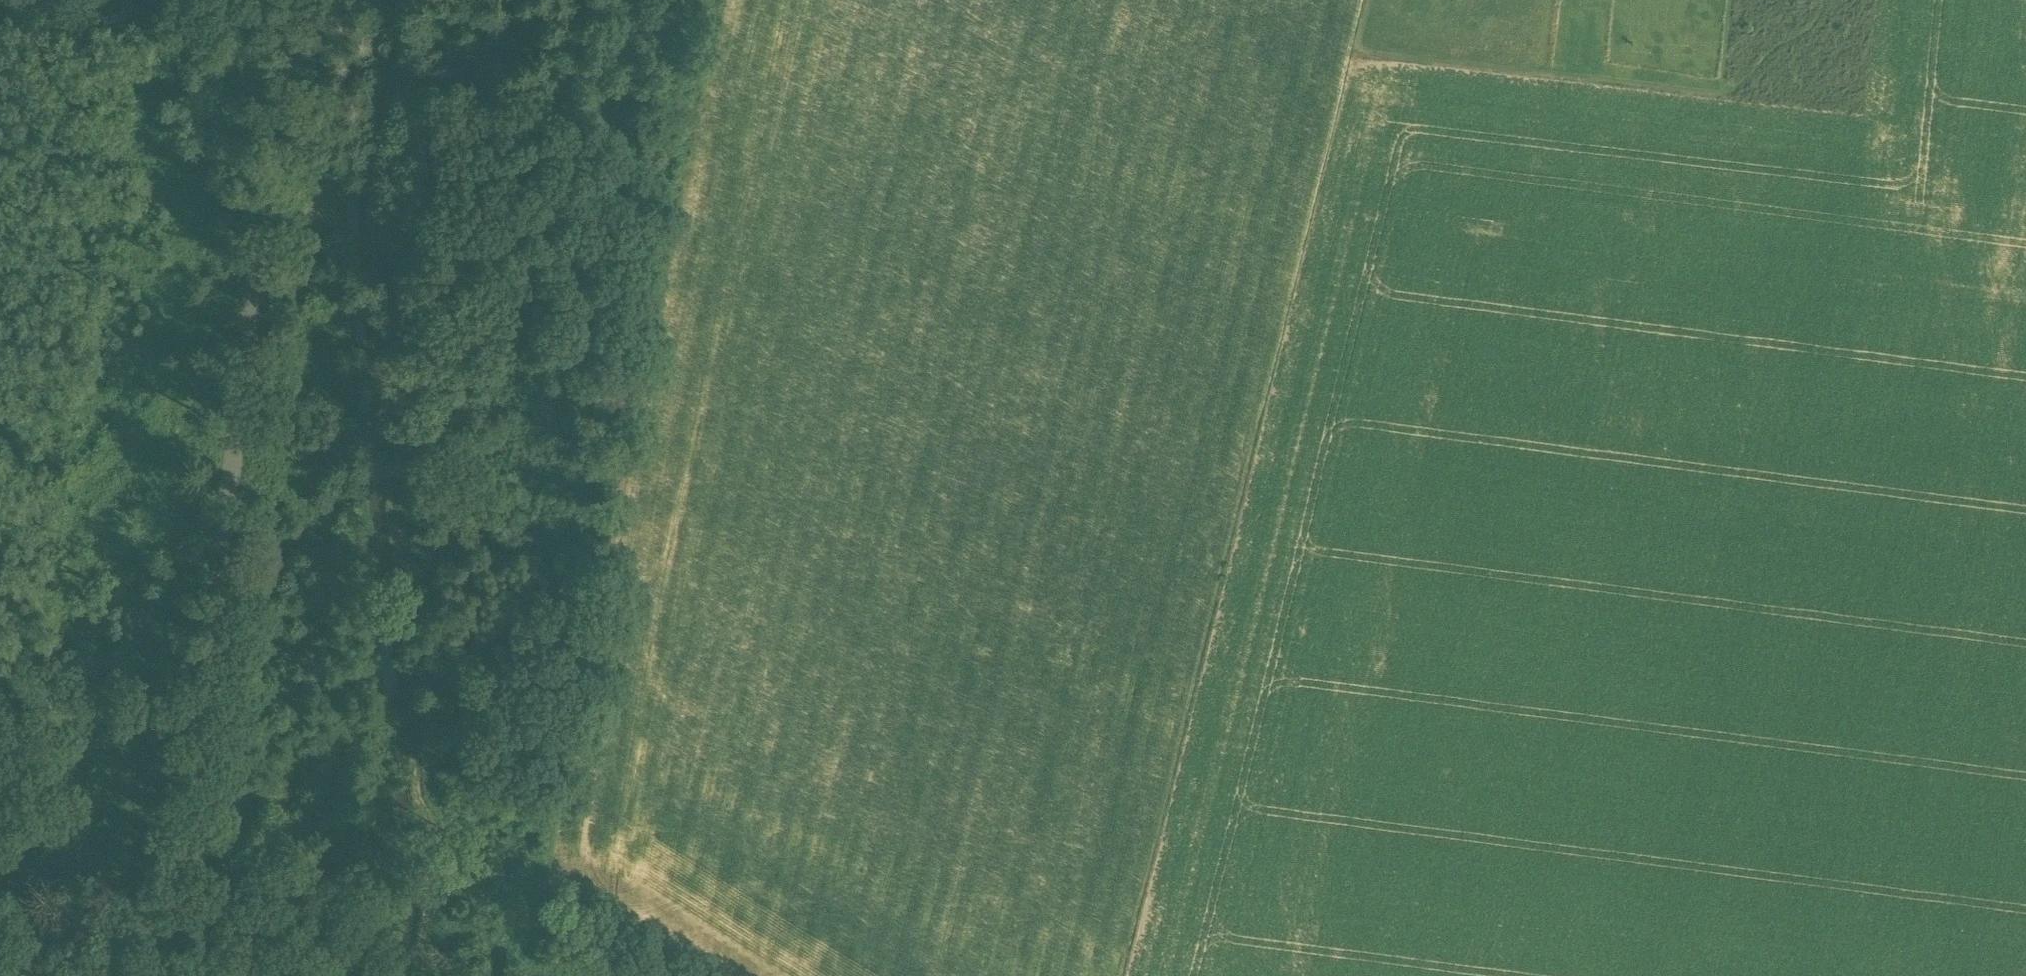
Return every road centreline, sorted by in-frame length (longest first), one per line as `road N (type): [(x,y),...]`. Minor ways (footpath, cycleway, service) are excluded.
road 1 (tertiary): [(163,975),(288,0)]

